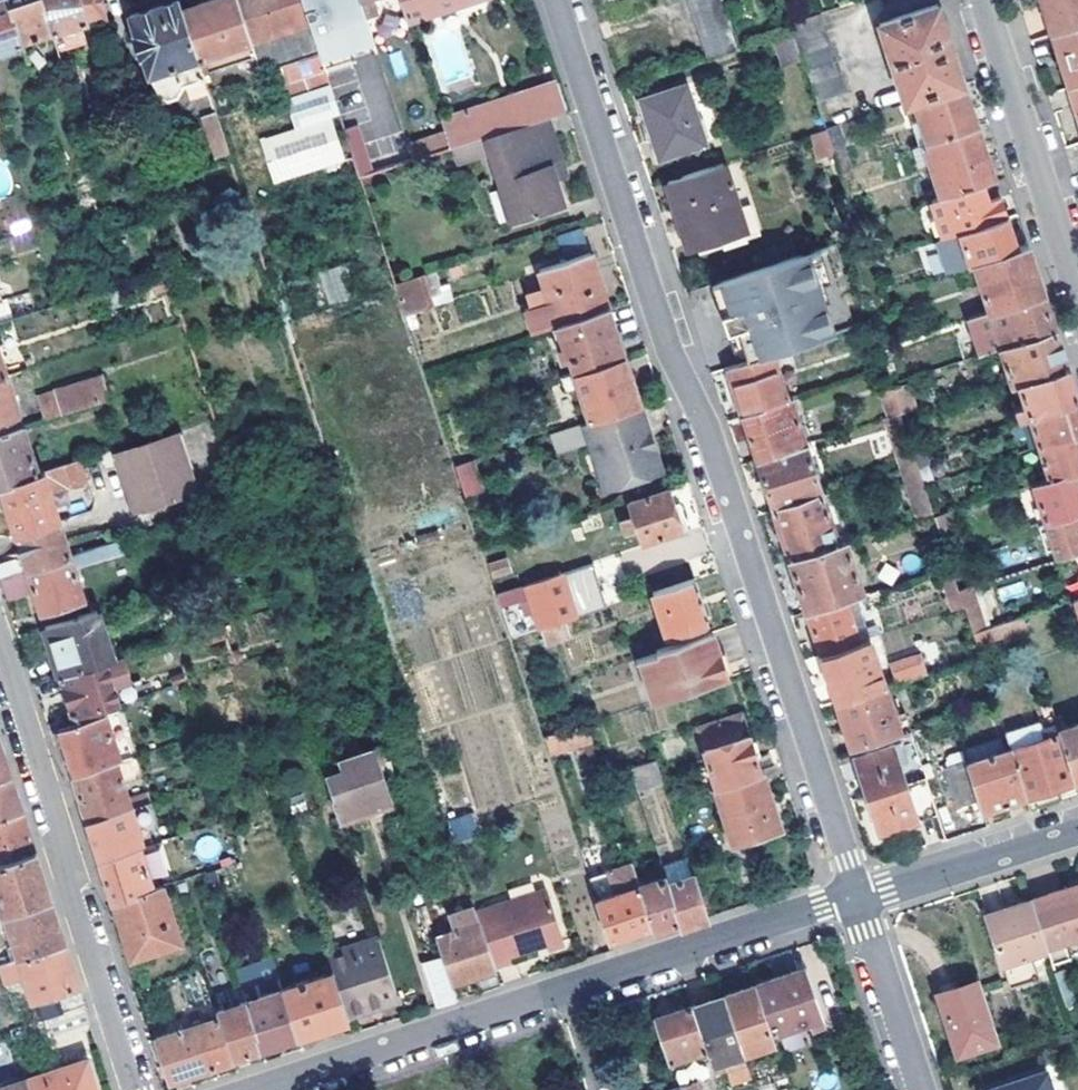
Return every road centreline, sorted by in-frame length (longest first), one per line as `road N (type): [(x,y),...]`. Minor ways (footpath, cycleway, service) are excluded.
road 1 (residential): [(557,0),(857,898)]
road 2 (residential): [(857,898),(256,1089)]
road 3 (residential): [(0,666),(137,1089)]
road 4 (residential): [(984,0),(1077,290)]
road 5 (residential): [(857,898),(1077,826)]
road 6 (residential): [(857,898),(919,1089)]

